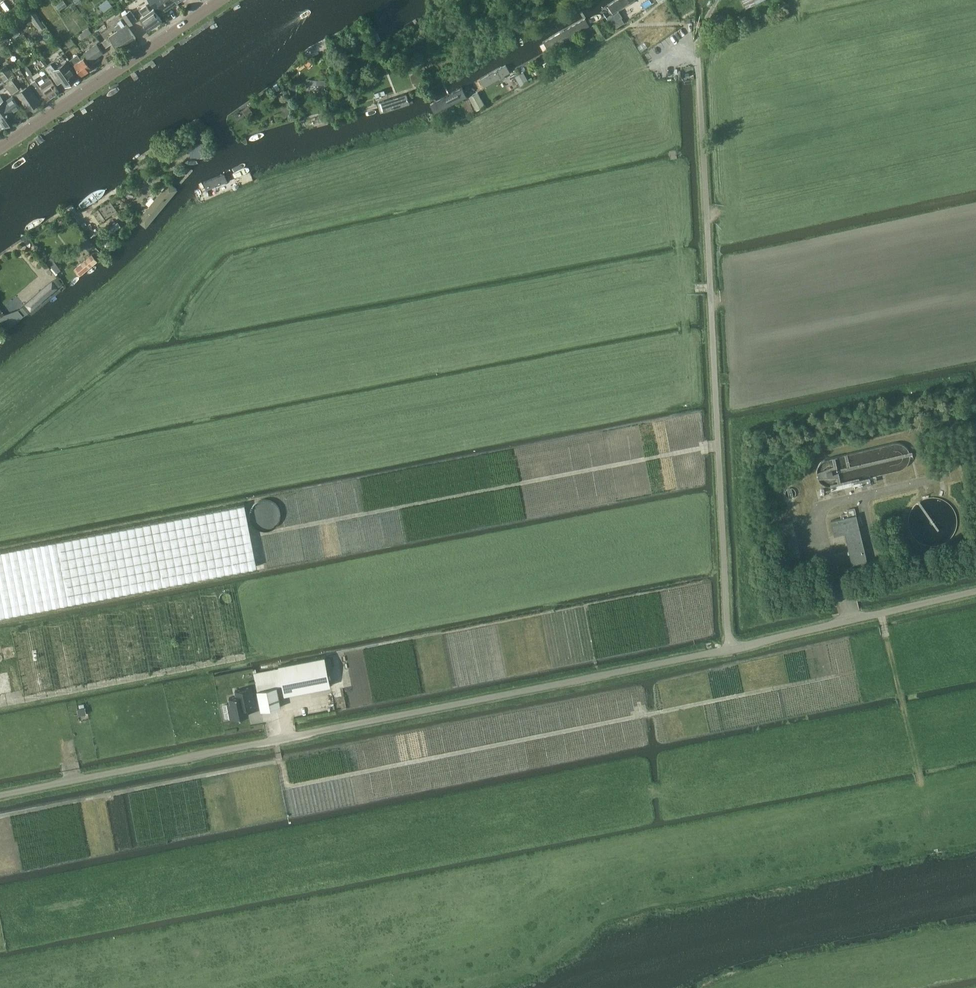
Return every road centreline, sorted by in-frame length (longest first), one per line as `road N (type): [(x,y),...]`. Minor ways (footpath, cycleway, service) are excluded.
road 1 (unclassified): [(0,797),(729,649)]
road 2 (unclassified): [(729,649),(698,39)]
road 3 (tertiary): [(0,149),(222,0)]
road 4 (unclassified): [(729,649),(975,594)]
road 5 (track): [(930,835),(882,614)]

